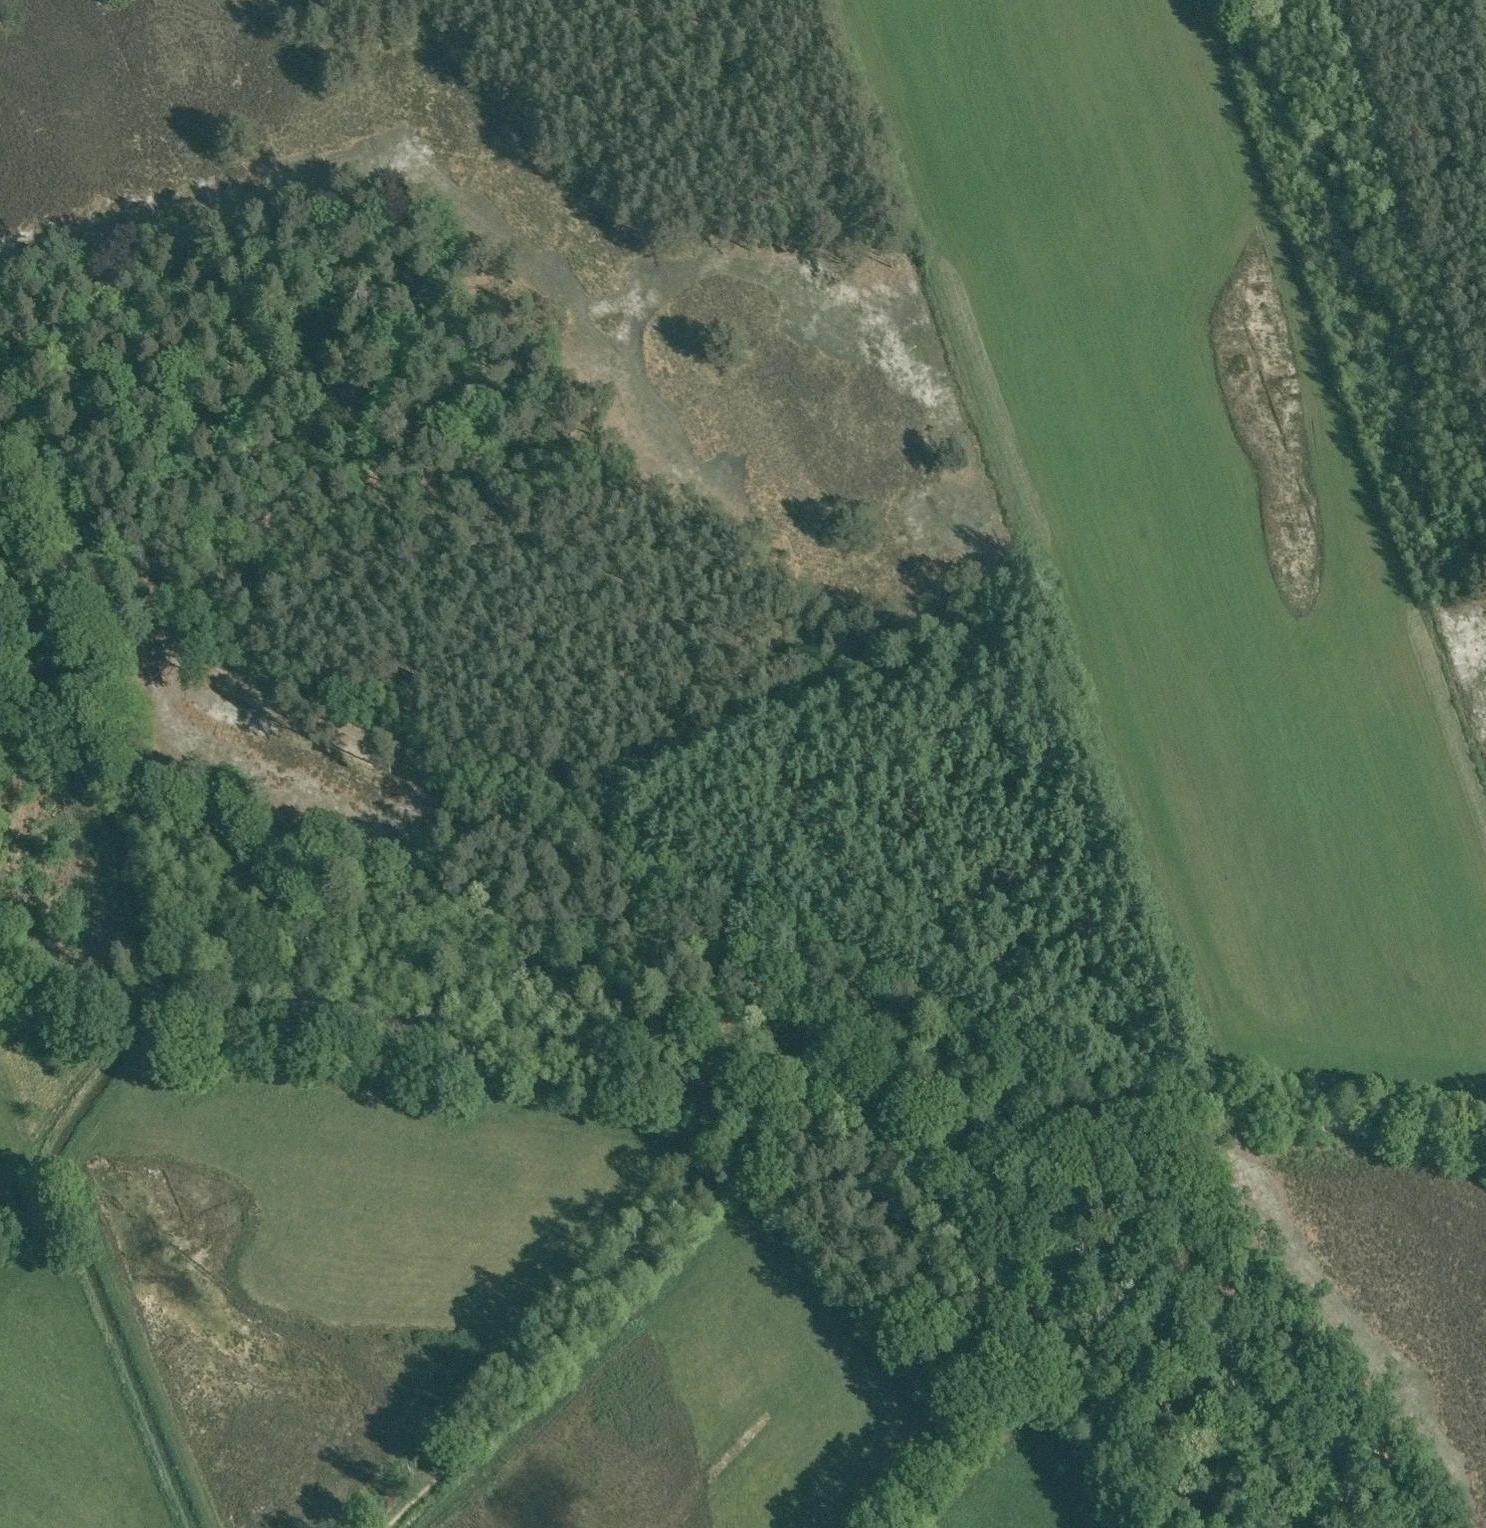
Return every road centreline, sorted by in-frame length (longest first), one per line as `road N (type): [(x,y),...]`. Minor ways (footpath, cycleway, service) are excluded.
road 1 (track): [(965,1074),(529,828),(122,616),(83,573),(0,361)]
road 2 (track): [(965,1074),(1153,1106),(1485,1142)]
road 3 (track): [(68,1160),(212,1527)]

